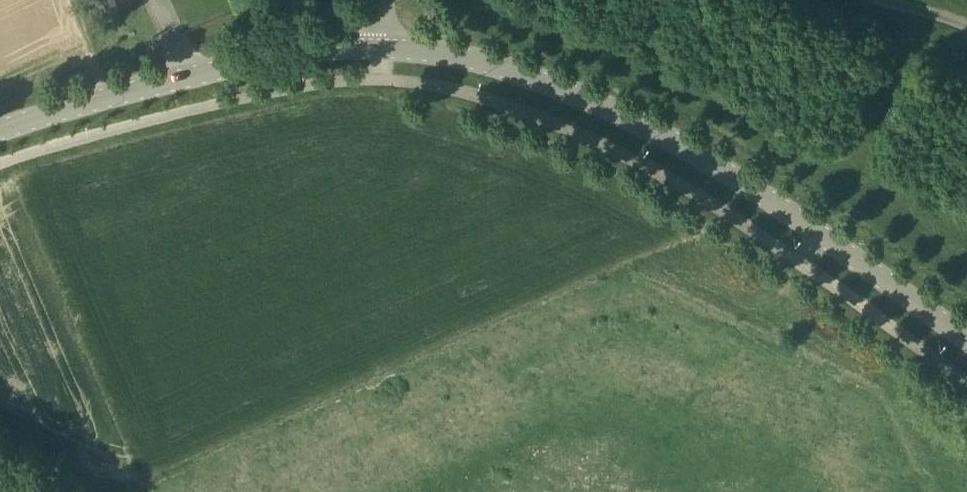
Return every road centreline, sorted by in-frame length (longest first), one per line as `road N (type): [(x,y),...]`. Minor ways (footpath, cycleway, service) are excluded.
road 1 (tertiary): [(385,46),(544,73),(695,157),(966,342)]
road 2 (tertiary): [(0,134),(302,55),(385,46)]

